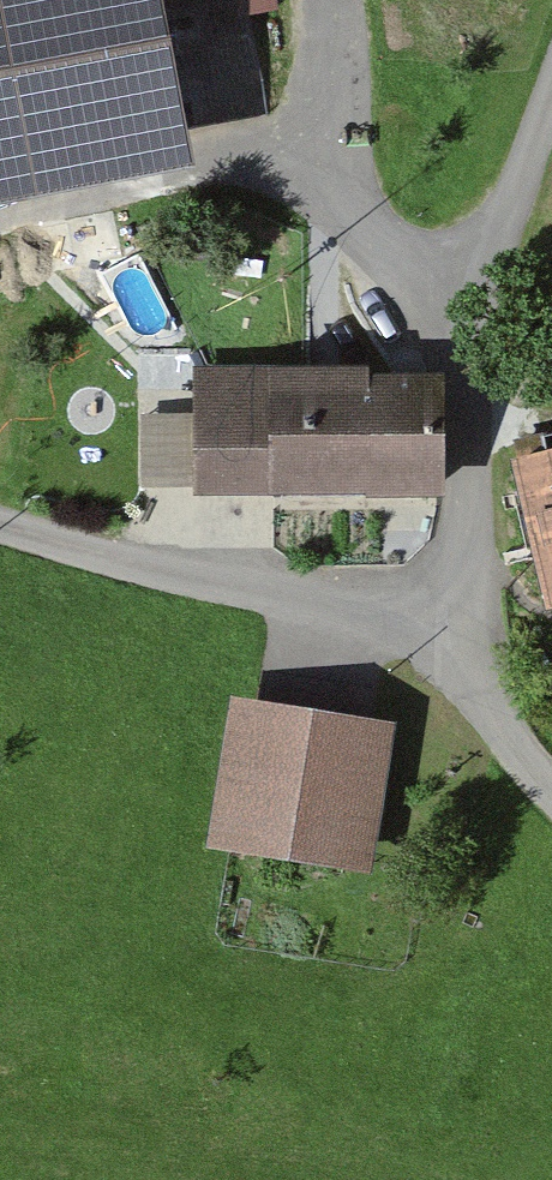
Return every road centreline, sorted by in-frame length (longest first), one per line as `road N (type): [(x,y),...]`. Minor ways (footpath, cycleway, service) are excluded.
road 1 (unclassified): [(487,683),(468,343),(551,99)]
road 2 (residential): [(487,683),(387,603),(0,505)]
road 3 (unclassified): [(551,785),(517,748),(487,683)]

